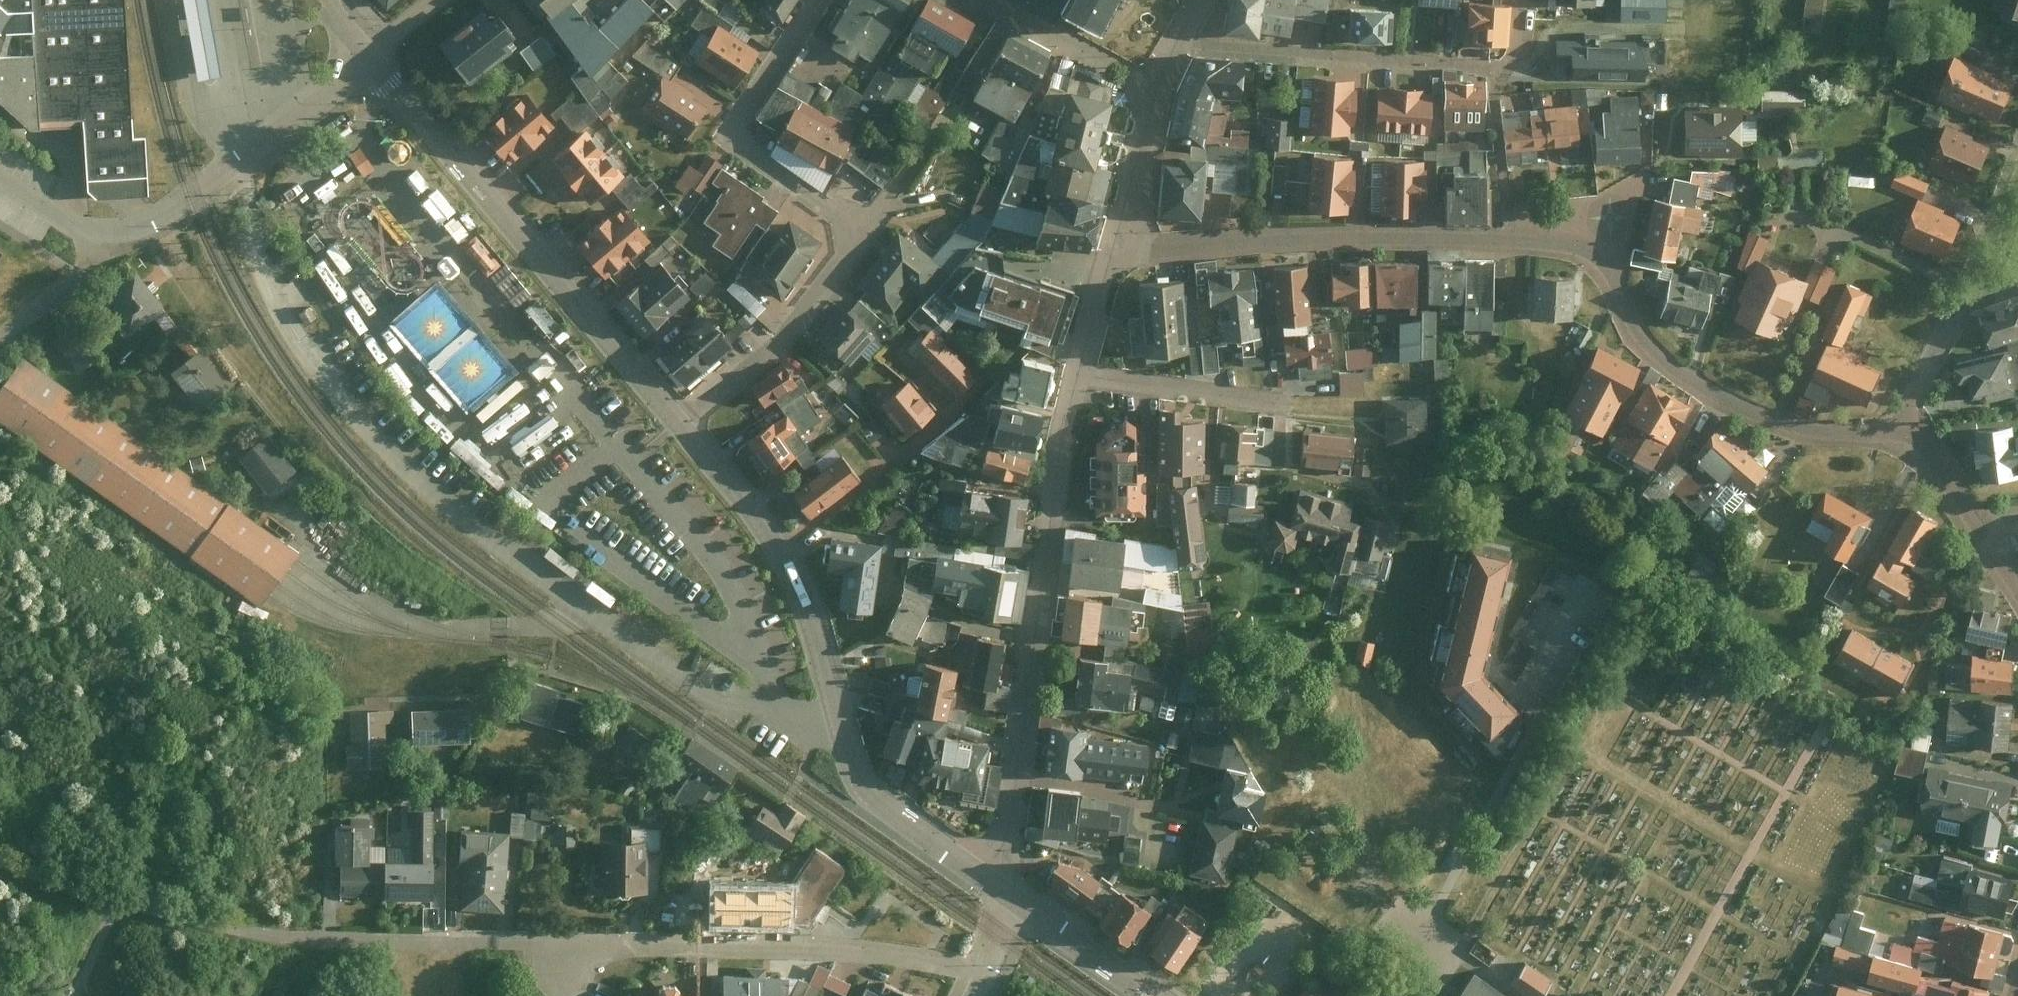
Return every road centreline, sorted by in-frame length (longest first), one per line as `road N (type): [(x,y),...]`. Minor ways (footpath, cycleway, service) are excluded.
road 1 (residential): [(683,422),(818,301),(849,254),(845,215),(730,129),(817,0)]
road 2 (residential): [(683,422),(797,576),(858,773),(875,795),(989,879)]
road 3 (residential): [(989,879),(1011,819),(1043,566),(1078,378)]
road 4 (residential): [(1171,44),(1499,67),(1514,238)]
road 5 (residential): [(371,54),(683,422)]
road 6 (residential): [(1514,238),(1587,248),(1613,270),(1639,330),(1685,376),(1732,407),(1825,435),(1906,433)]
road 7 (residential): [(0,179),(93,228),(148,226),(249,159),(371,54)]
road 8 (residential): [(572,953),(827,950),(989,970)]
road 9 (residential): [(1113,251),(1514,238)]
road 10 (residential): [(2017,152),(1906,433)]
road 11 (residential): [(320,941),(572,953)]
road 12 (residential): [(1113,251),(1171,44)]
road 13 (residential): [(1078,378),(1285,404)]
road 14 (residential): [(1906,433),(1931,450),(2017,590)]
road 15 (residential): [(1022,901),(1159,995)]
road 16 (residential): [(1078,378),(1113,251)]

